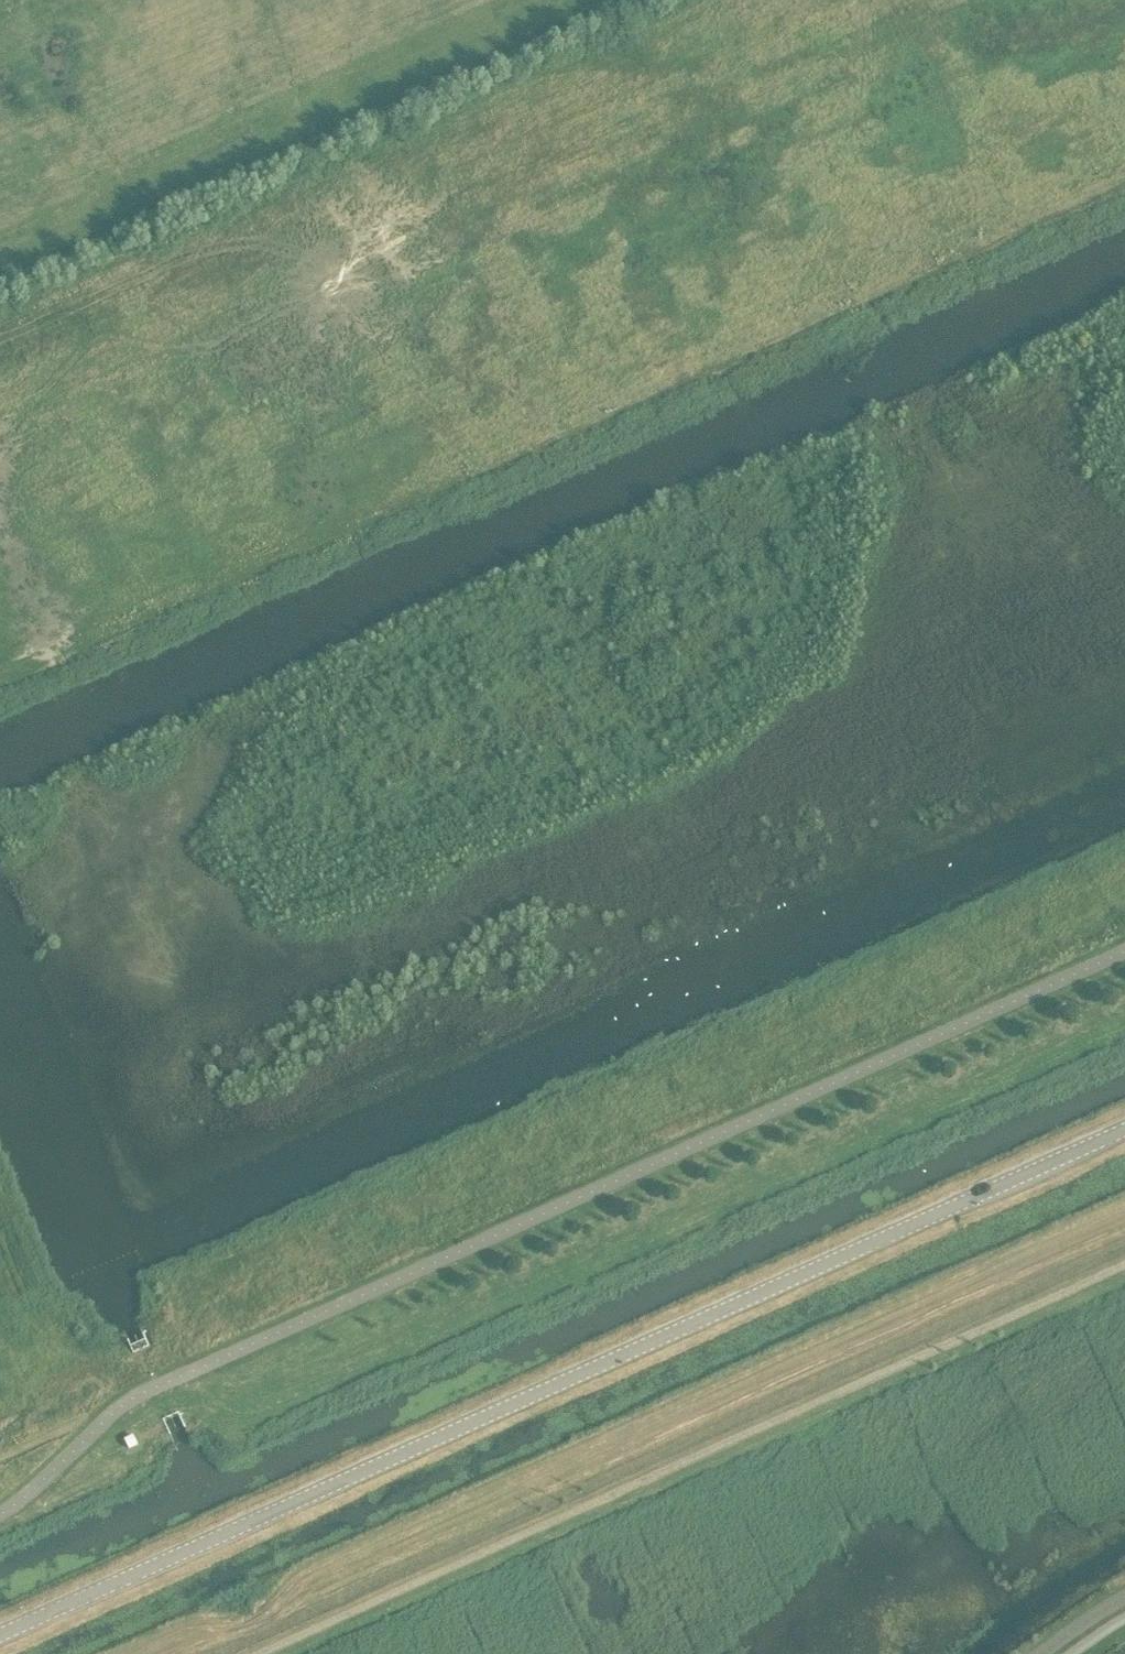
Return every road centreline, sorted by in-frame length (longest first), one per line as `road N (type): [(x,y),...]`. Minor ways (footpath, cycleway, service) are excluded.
road 1 (tertiary): [(0,1635),(1124,1130)]

